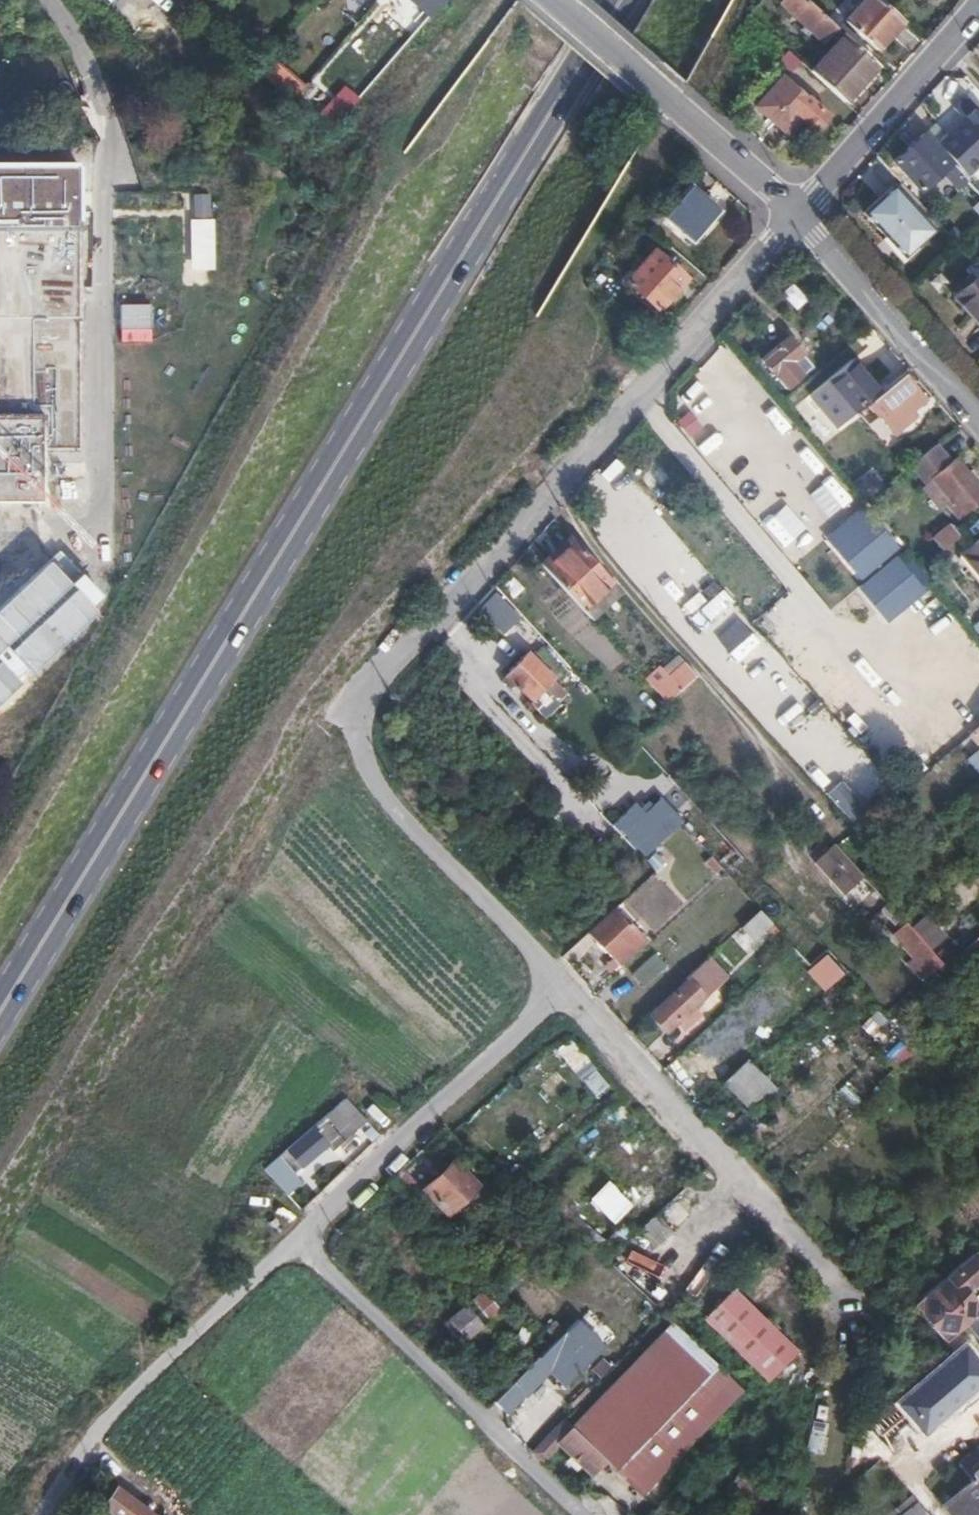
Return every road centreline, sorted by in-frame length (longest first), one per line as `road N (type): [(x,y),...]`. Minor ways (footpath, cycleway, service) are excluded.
road 1 (secondary): [(0,1003),(623,0)]
road 2 (residential): [(798,212),(367,700),(356,738),(371,780),(568,986)]
road 3 (residential): [(568,986),(850,1290)]
road 4 (residential): [(299,1243),(580,1514)]
road 5 (residential): [(299,1243),(126,1403),(46,1514)]
road 6 (residential): [(568,986),(299,1243)]
road 7 (residential): [(798,212),(546,0)]
road 8 (residential): [(798,212),(978,419)]
road 9 (residential): [(978,13),(798,212)]

